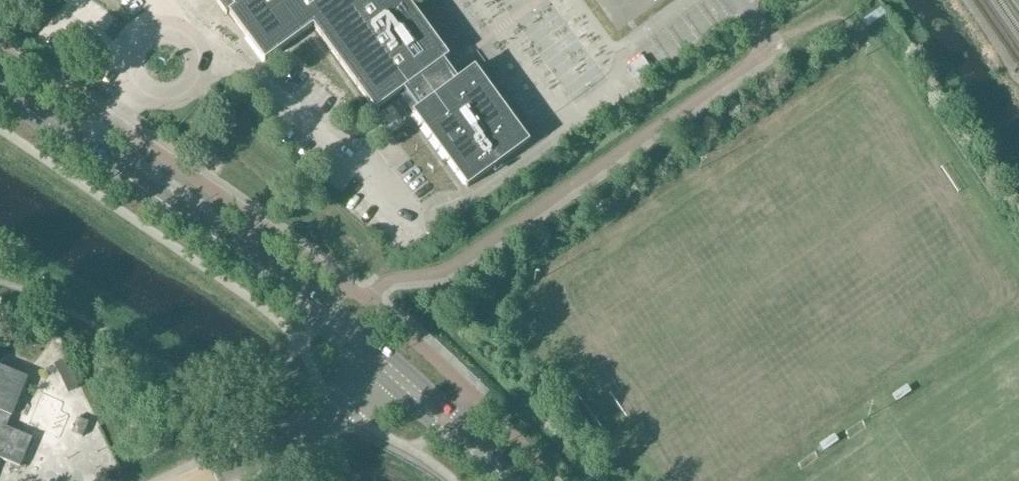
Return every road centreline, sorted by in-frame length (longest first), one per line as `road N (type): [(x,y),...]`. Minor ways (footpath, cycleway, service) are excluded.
road 1 (secondary): [(0,91),(246,259)]
road 2 (residential): [(196,480),(336,410),(377,375)]
road 3 (secondary): [(393,359),(297,282),(246,259)]
road 4 (secondary): [(246,259),(250,271),(377,375)]
road 5 (secondary): [(507,480),(480,439),(393,359)]
road 6 (secondary): [(377,375),(496,480)]

